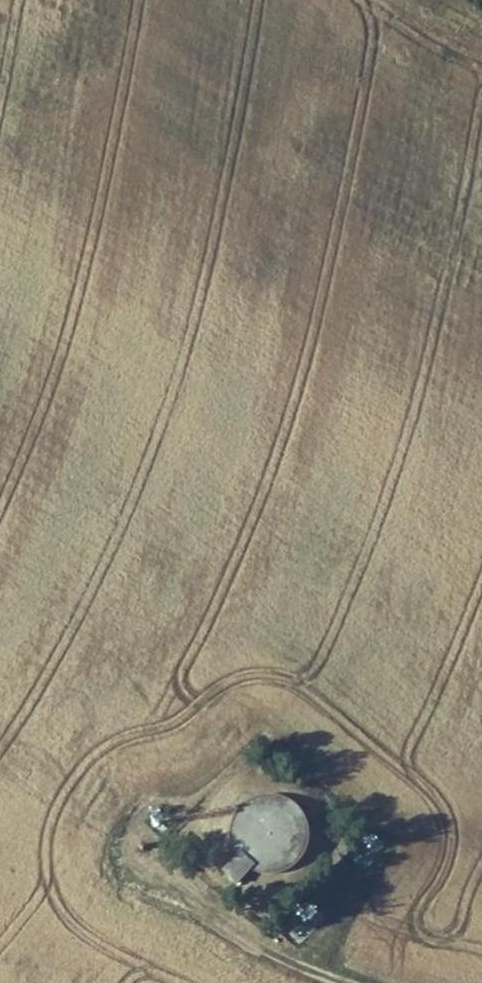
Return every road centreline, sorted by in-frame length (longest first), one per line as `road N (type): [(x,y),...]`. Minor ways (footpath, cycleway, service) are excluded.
road 1 (track): [(153,798),(111,849),(133,889),(362,982)]

